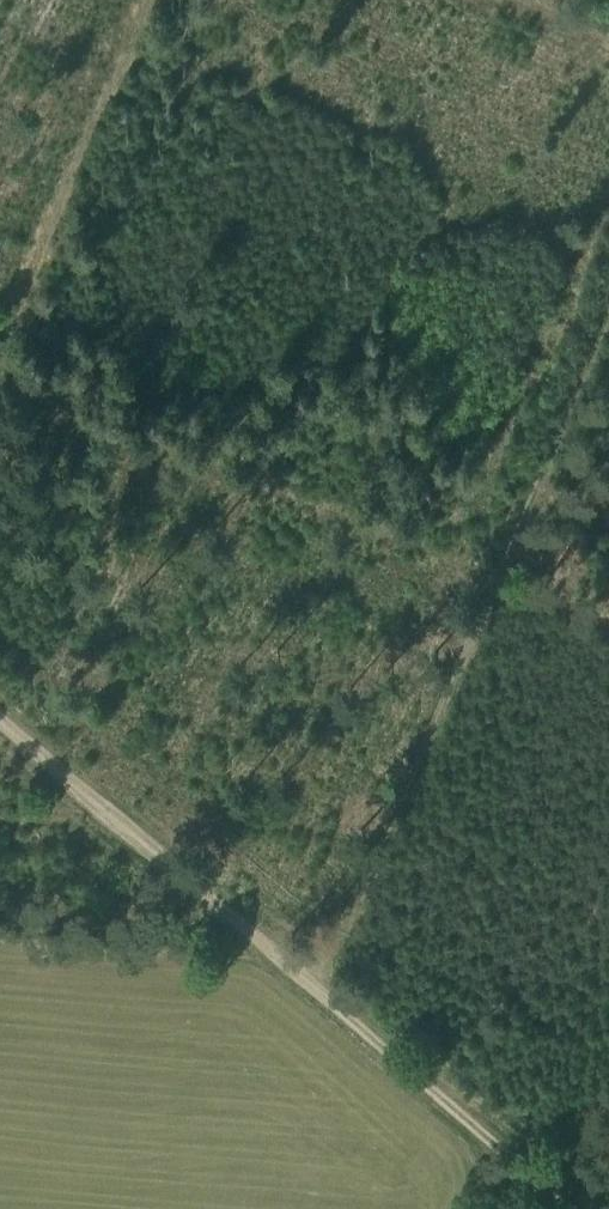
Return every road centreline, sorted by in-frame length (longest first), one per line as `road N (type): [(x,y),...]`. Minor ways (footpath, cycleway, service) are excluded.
road 1 (track): [(608,313),(314,998)]
road 2 (track): [(565,1208),(258,952)]
road 3 (track): [(258,952),(0,734)]
road 4 (track): [(465,0),(608,60)]

